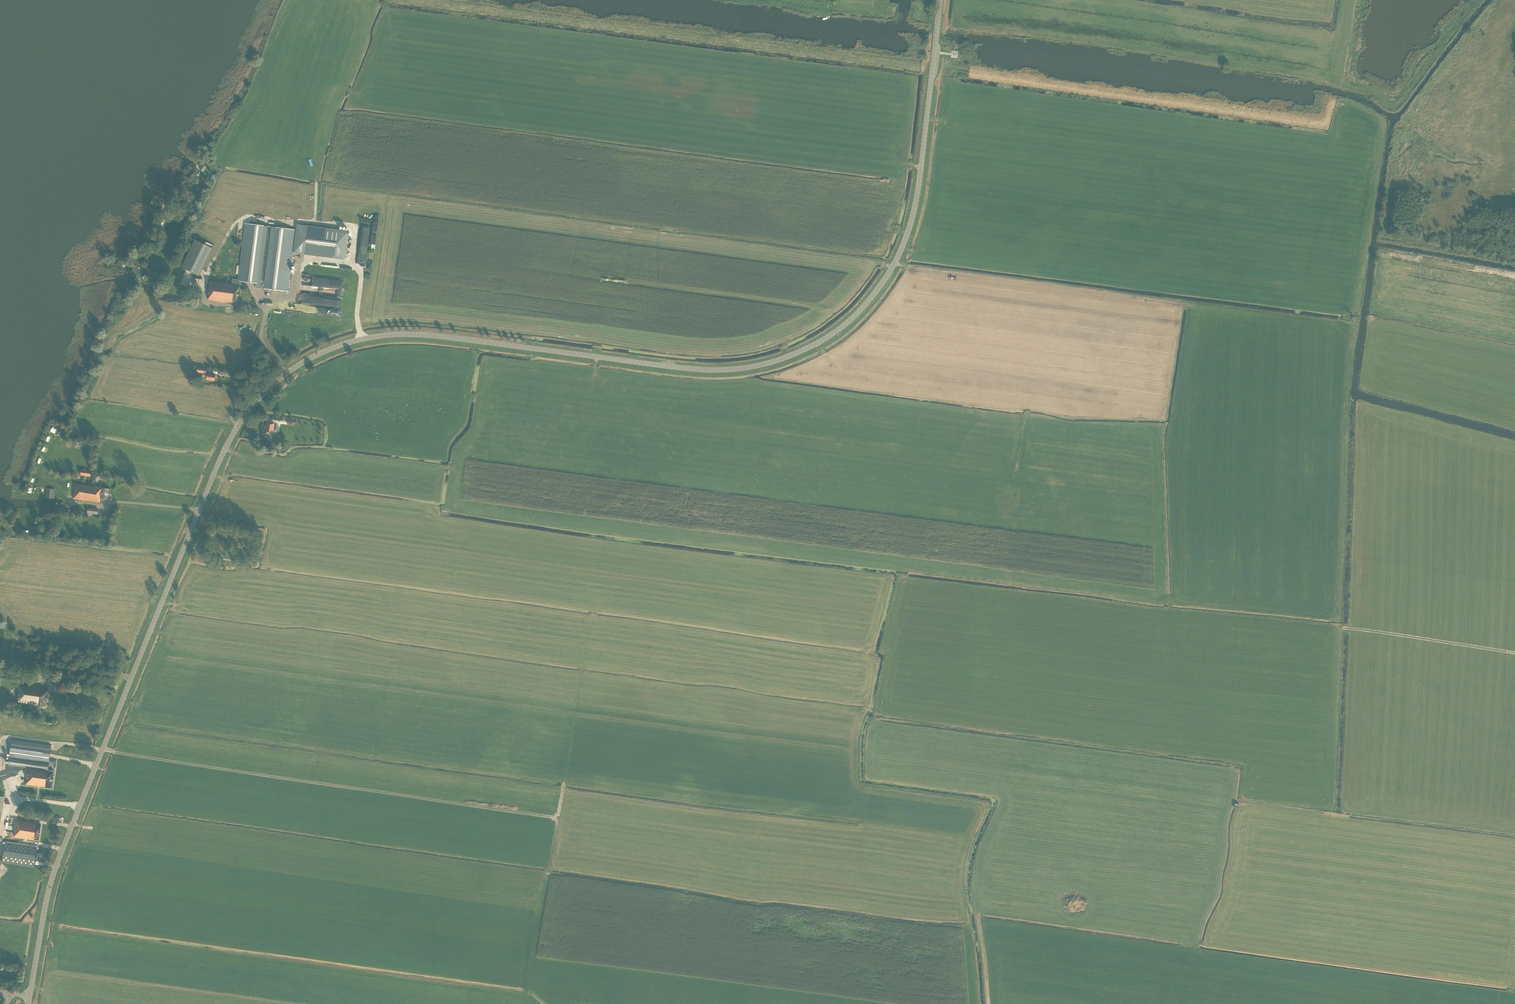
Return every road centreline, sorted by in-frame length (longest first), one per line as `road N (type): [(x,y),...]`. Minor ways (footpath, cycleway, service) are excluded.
road 1 (tertiary): [(29,1003),(62,852),(213,476),(260,398),(310,358),(386,336),(725,371),(819,344),(874,296),(903,248),(919,185),(941,0)]
road 2 (track): [(69,502),(199,511)]

